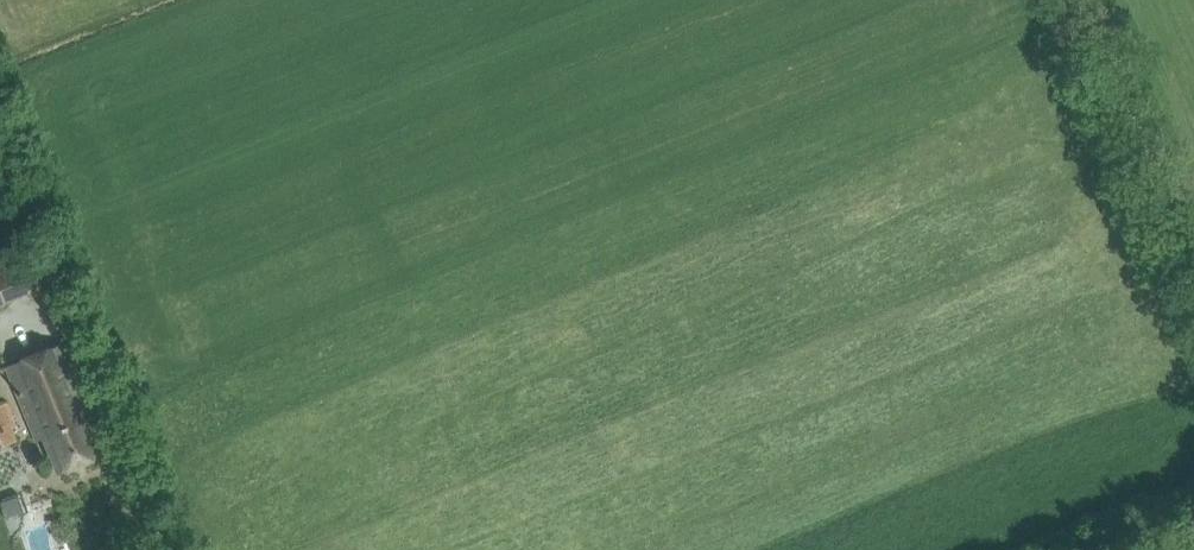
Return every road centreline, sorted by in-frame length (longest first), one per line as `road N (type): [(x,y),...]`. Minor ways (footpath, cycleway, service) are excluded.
road 1 (track): [(1085,0),(1193,283)]
road 2 (unclassified): [(1193,466),(1056,523)]

